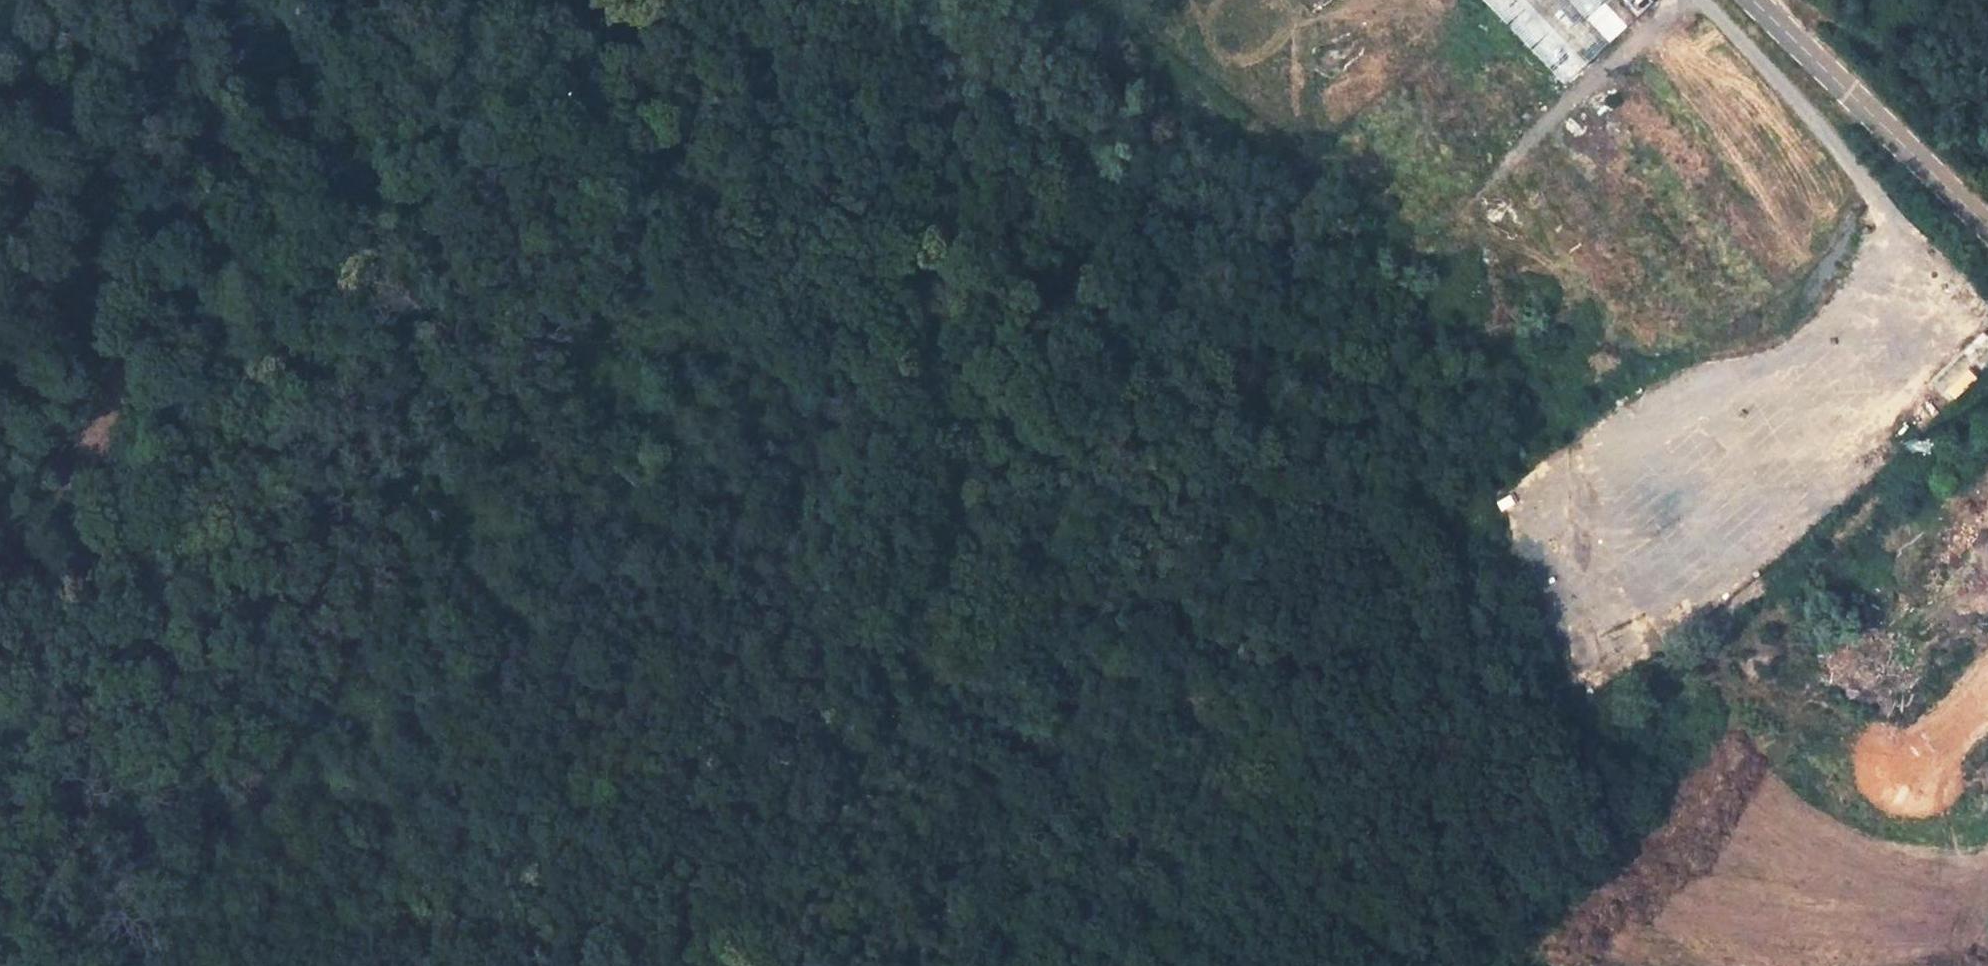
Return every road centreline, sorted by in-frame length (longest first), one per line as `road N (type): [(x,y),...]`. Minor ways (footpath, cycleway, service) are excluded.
road 1 (track): [(512,150),(483,170),(442,270),(320,497),(213,651),(144,707),(30,773),(0,800)]
road 2 (unclassified): [(1987,220),(1757,0)]

